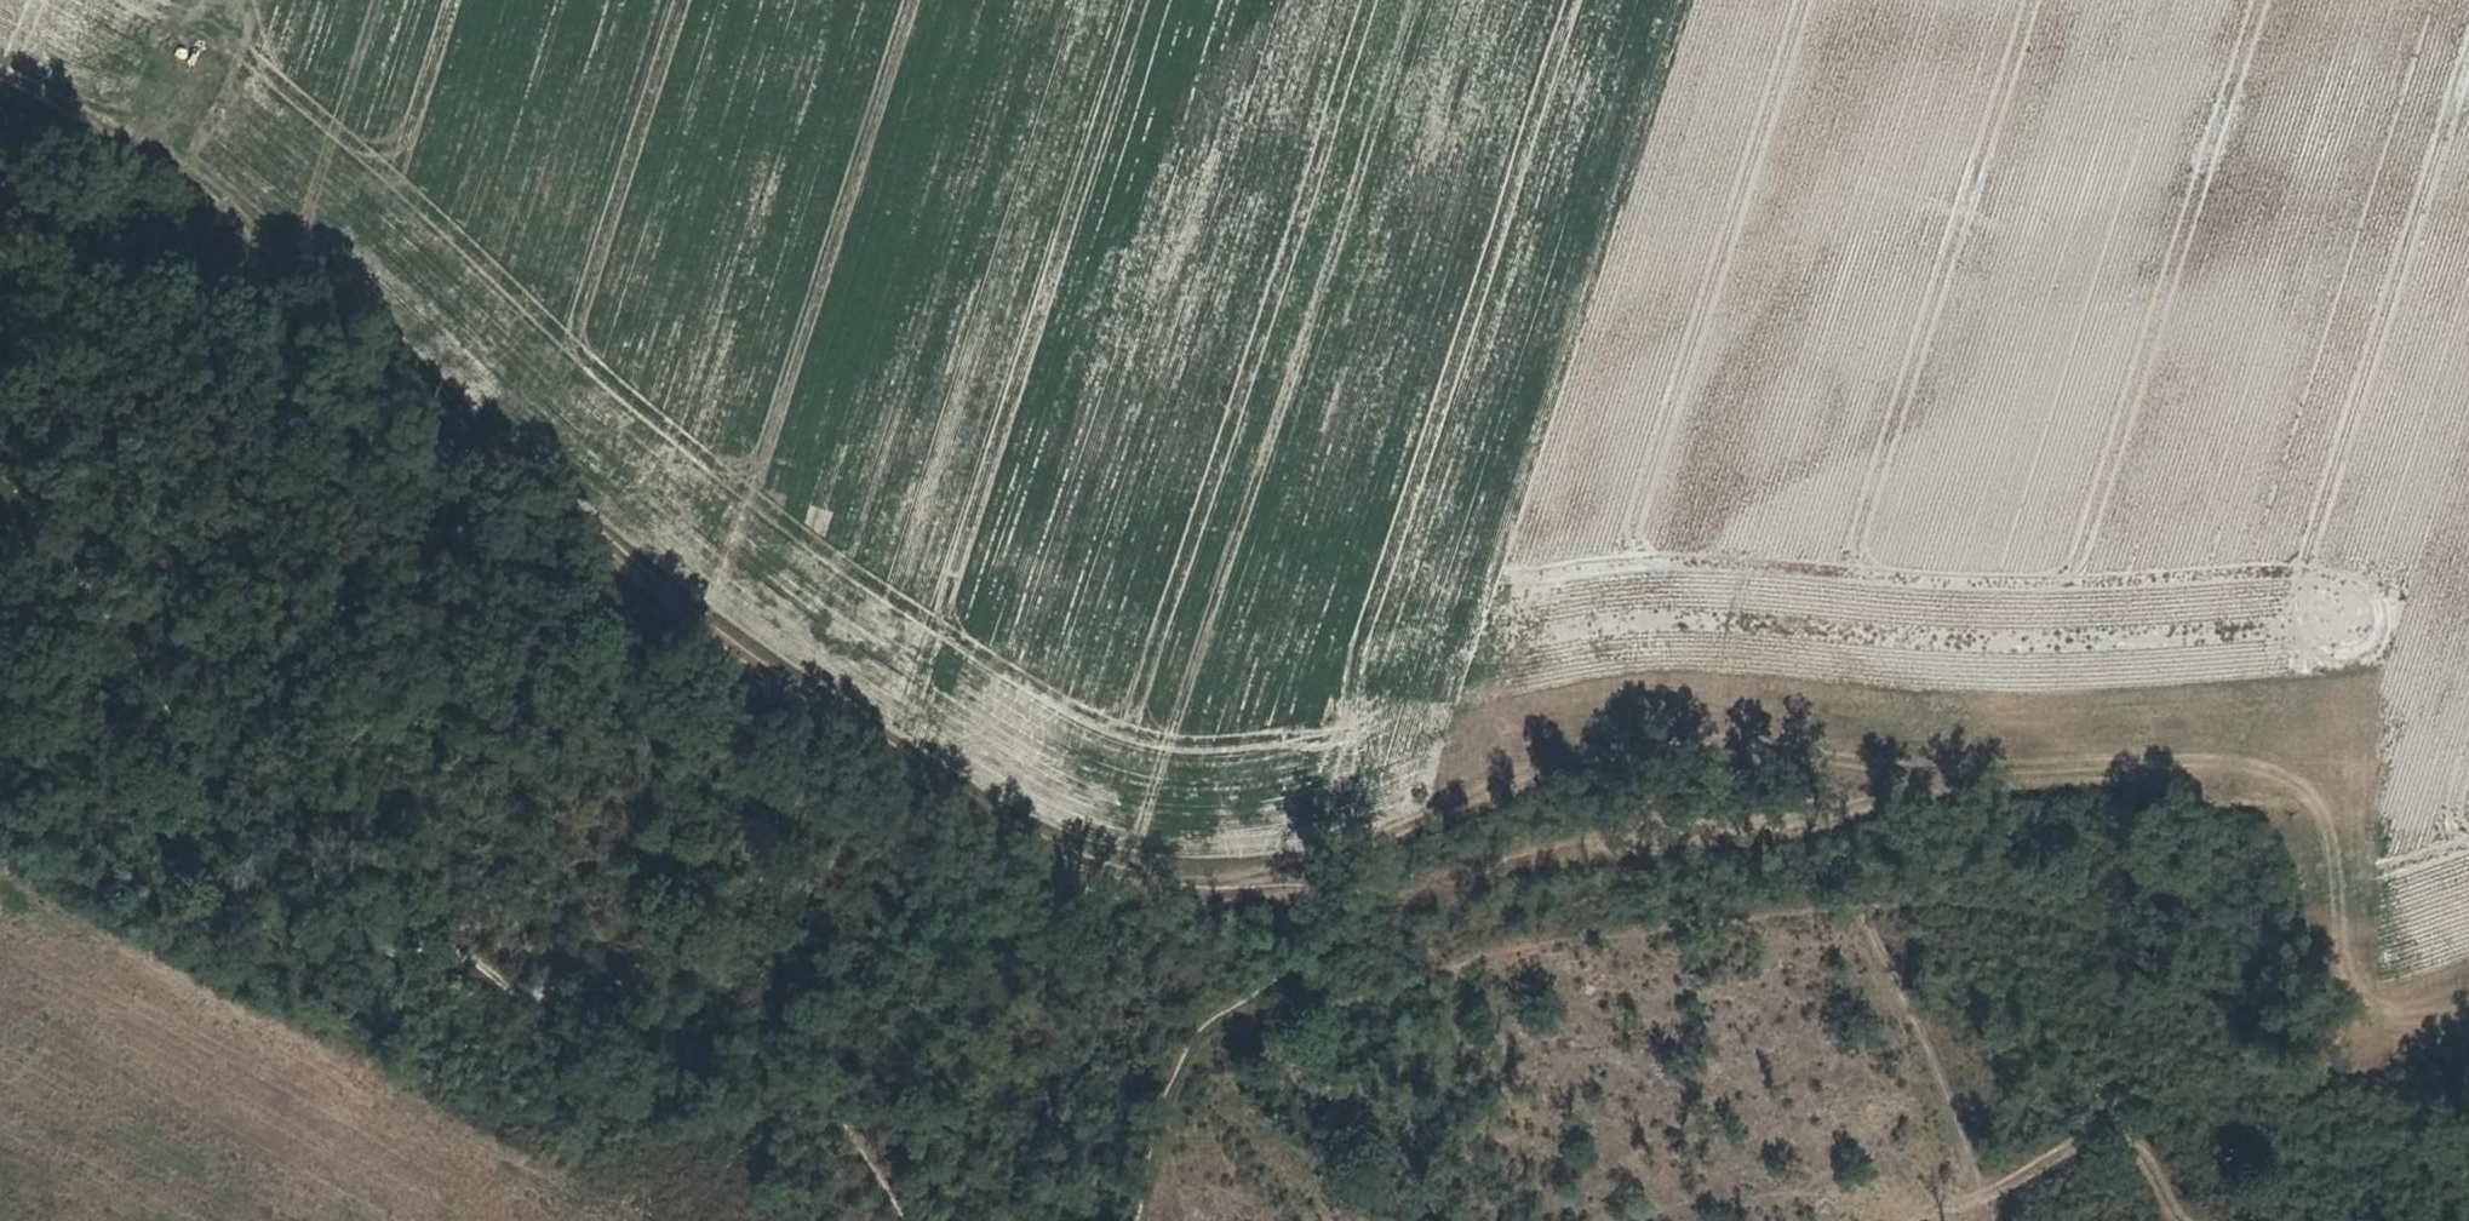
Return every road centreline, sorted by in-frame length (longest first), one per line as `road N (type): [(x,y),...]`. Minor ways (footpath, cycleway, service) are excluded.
road 1 (track): [(2005,1184),(2085,1139),(2115,1137),(2141,1154),(2180,1220)]

